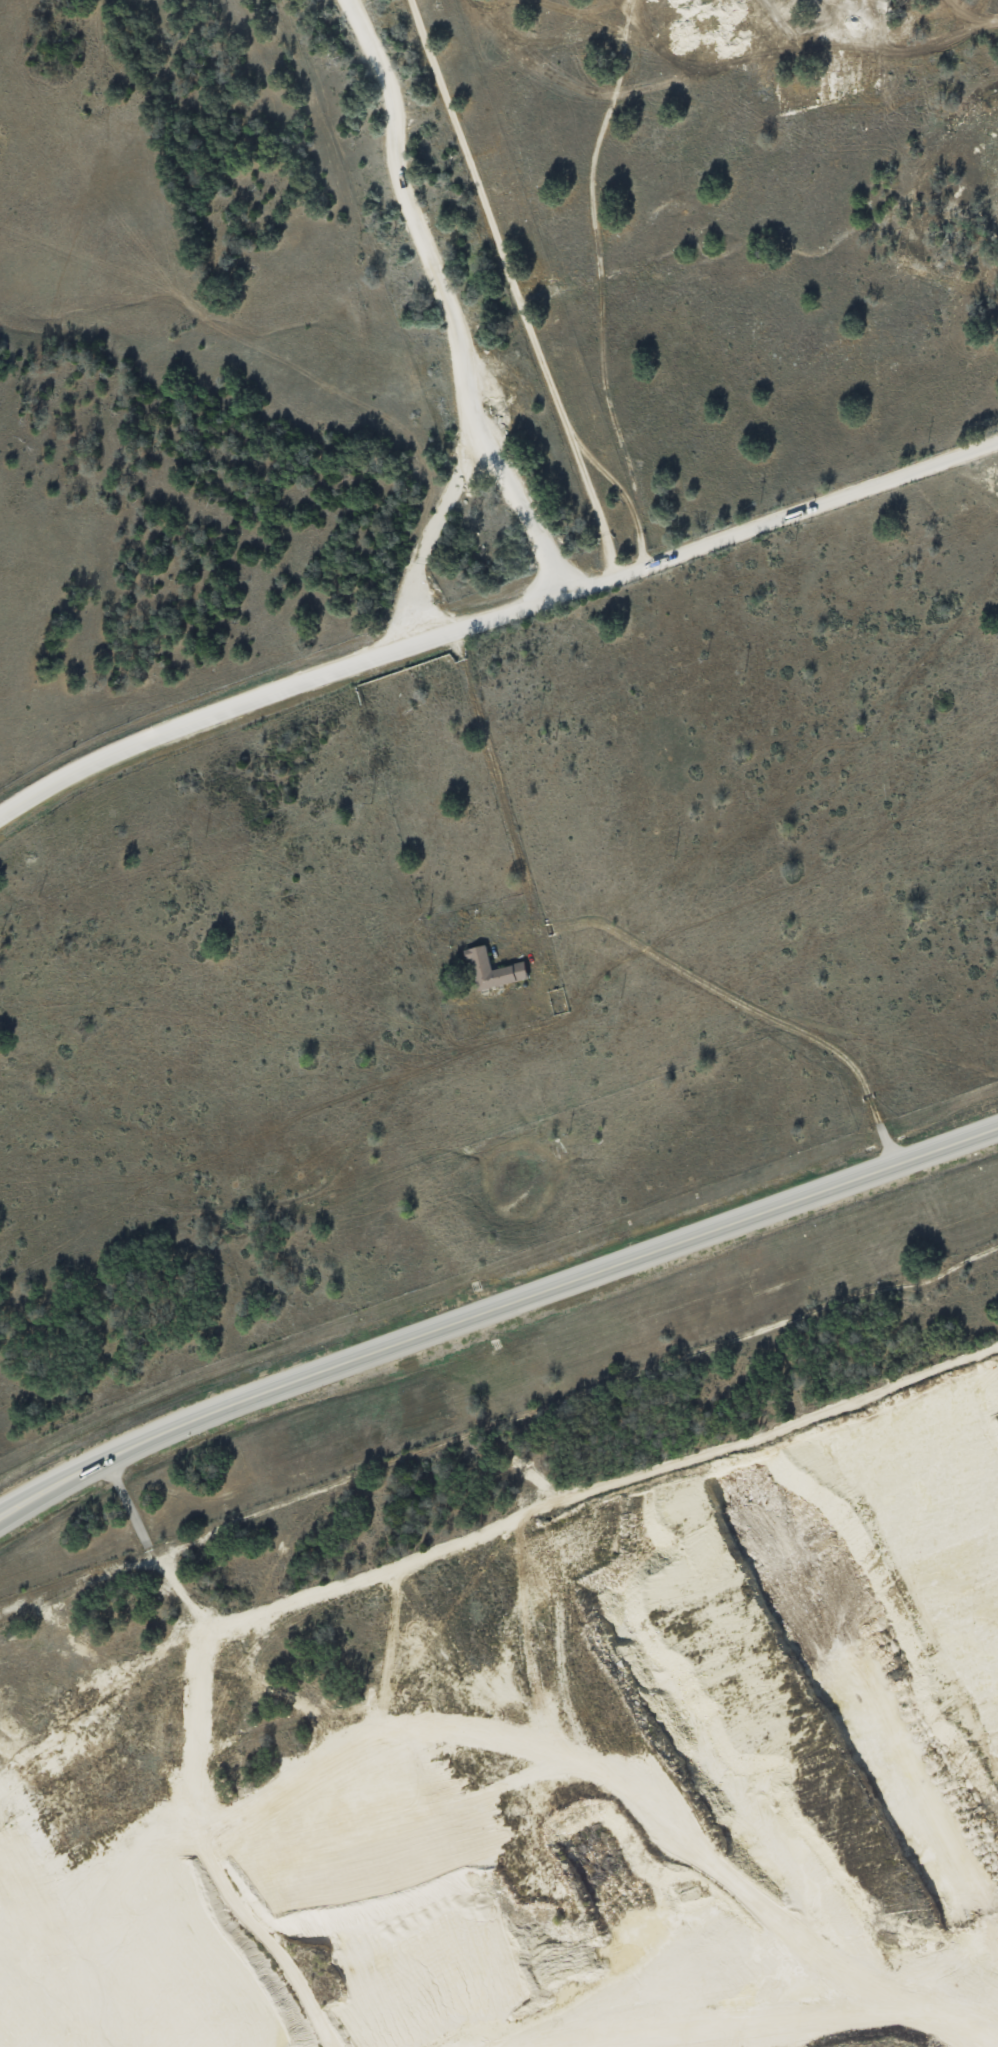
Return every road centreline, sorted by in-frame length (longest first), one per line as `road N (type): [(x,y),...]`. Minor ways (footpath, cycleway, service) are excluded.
road 1 (secondary): [(997,1125),(244,1398),(0,1513)]
road 2 (tertiary): [(0,815),(110,752),(997,440)]

